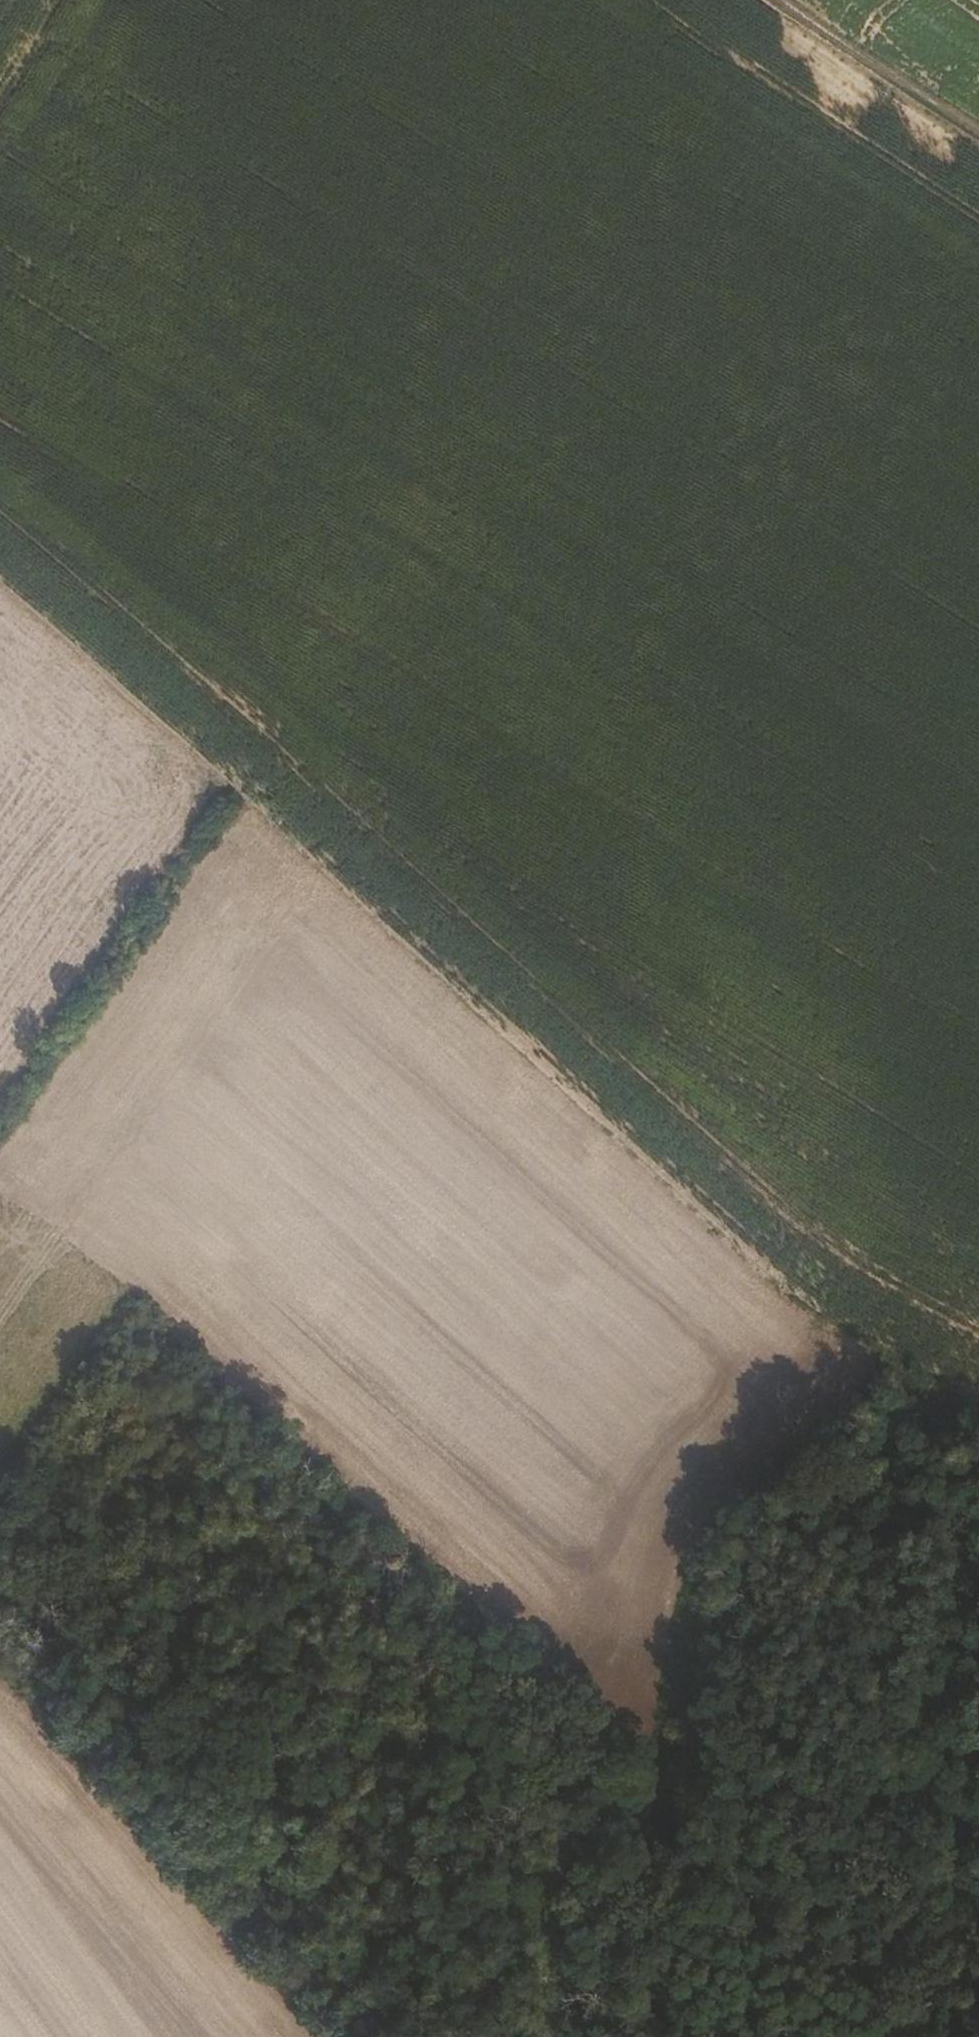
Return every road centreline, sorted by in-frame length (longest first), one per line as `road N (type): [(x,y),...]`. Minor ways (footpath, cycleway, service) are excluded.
road 1 (track): [(0,1674),(162,1848),(318,2036)]
road 2 (track): [(820,0),(978,102)]

